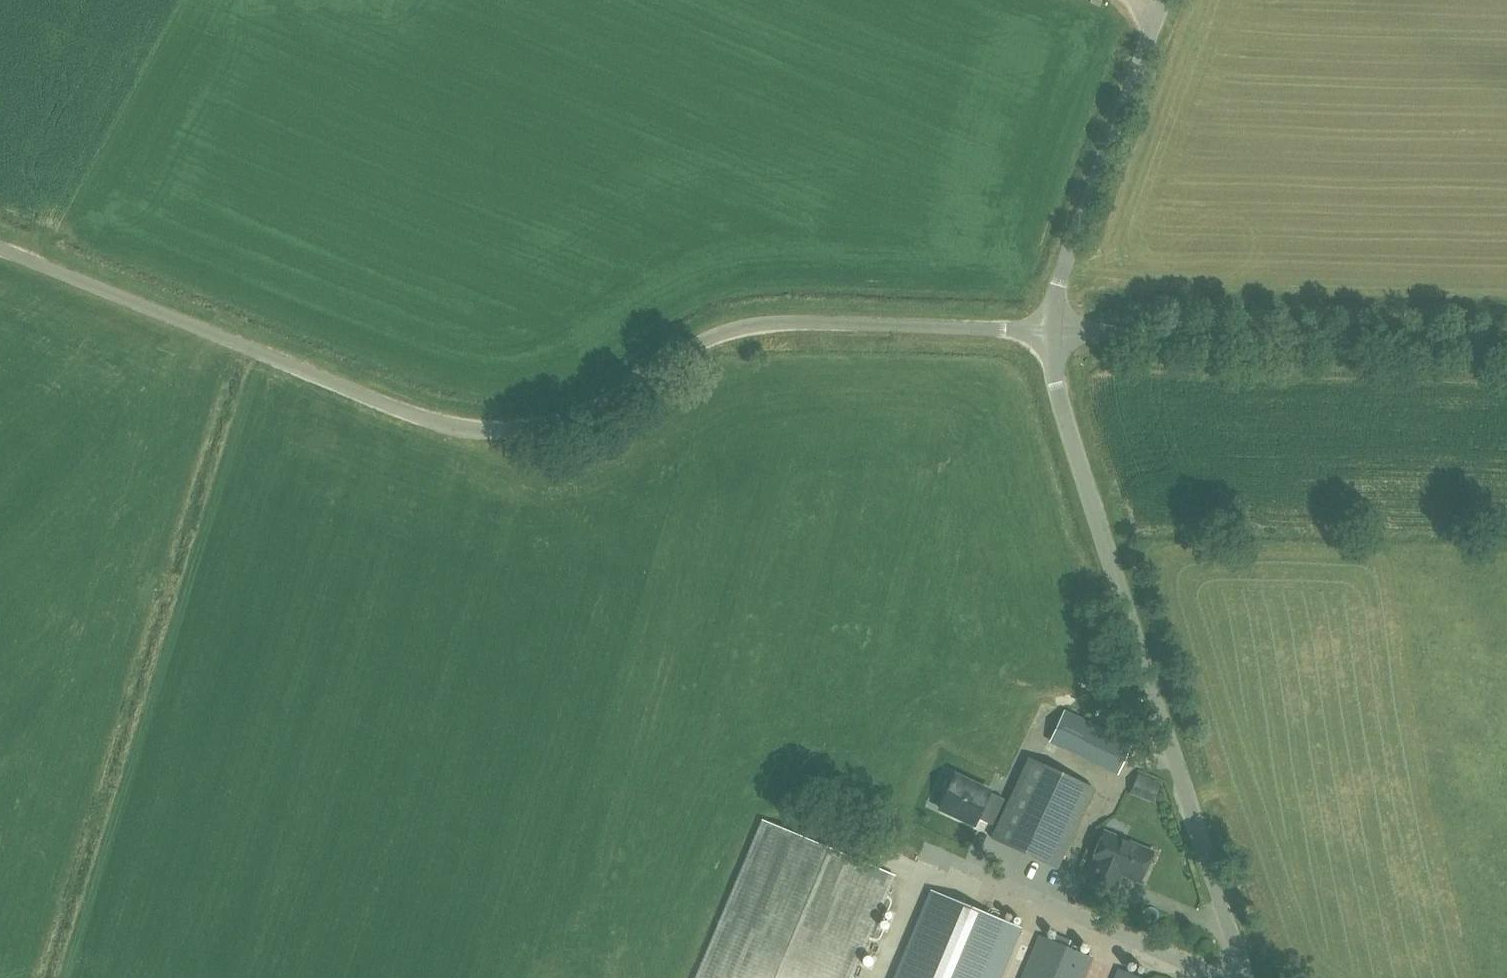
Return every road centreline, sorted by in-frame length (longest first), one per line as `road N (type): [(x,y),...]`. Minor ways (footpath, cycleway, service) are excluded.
road 1 (unclassified): [(1053,332),(754,328),(686,355),(600,414),(489,431),(428,421),(0,248)]
road 2 (unclassified): [(1246,977),(1062,405),(1053,332)]
road 3 (unclassified): [(1053,332),(1506,344)]
road 4 (unclassified): [(1053,332),(1062,273),(1165,0)]

